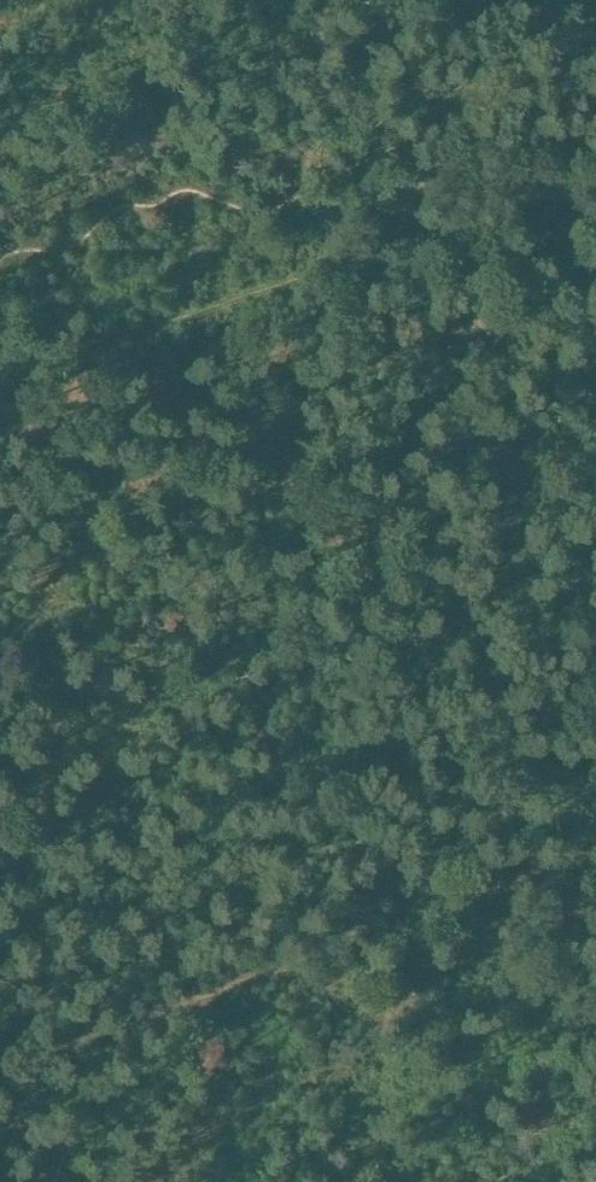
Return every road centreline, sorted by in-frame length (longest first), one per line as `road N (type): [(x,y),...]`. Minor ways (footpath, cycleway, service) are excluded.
road 1 (track): [(0,1079),(595,861)]
road 2 (track): [(0,387),(595,206)]

